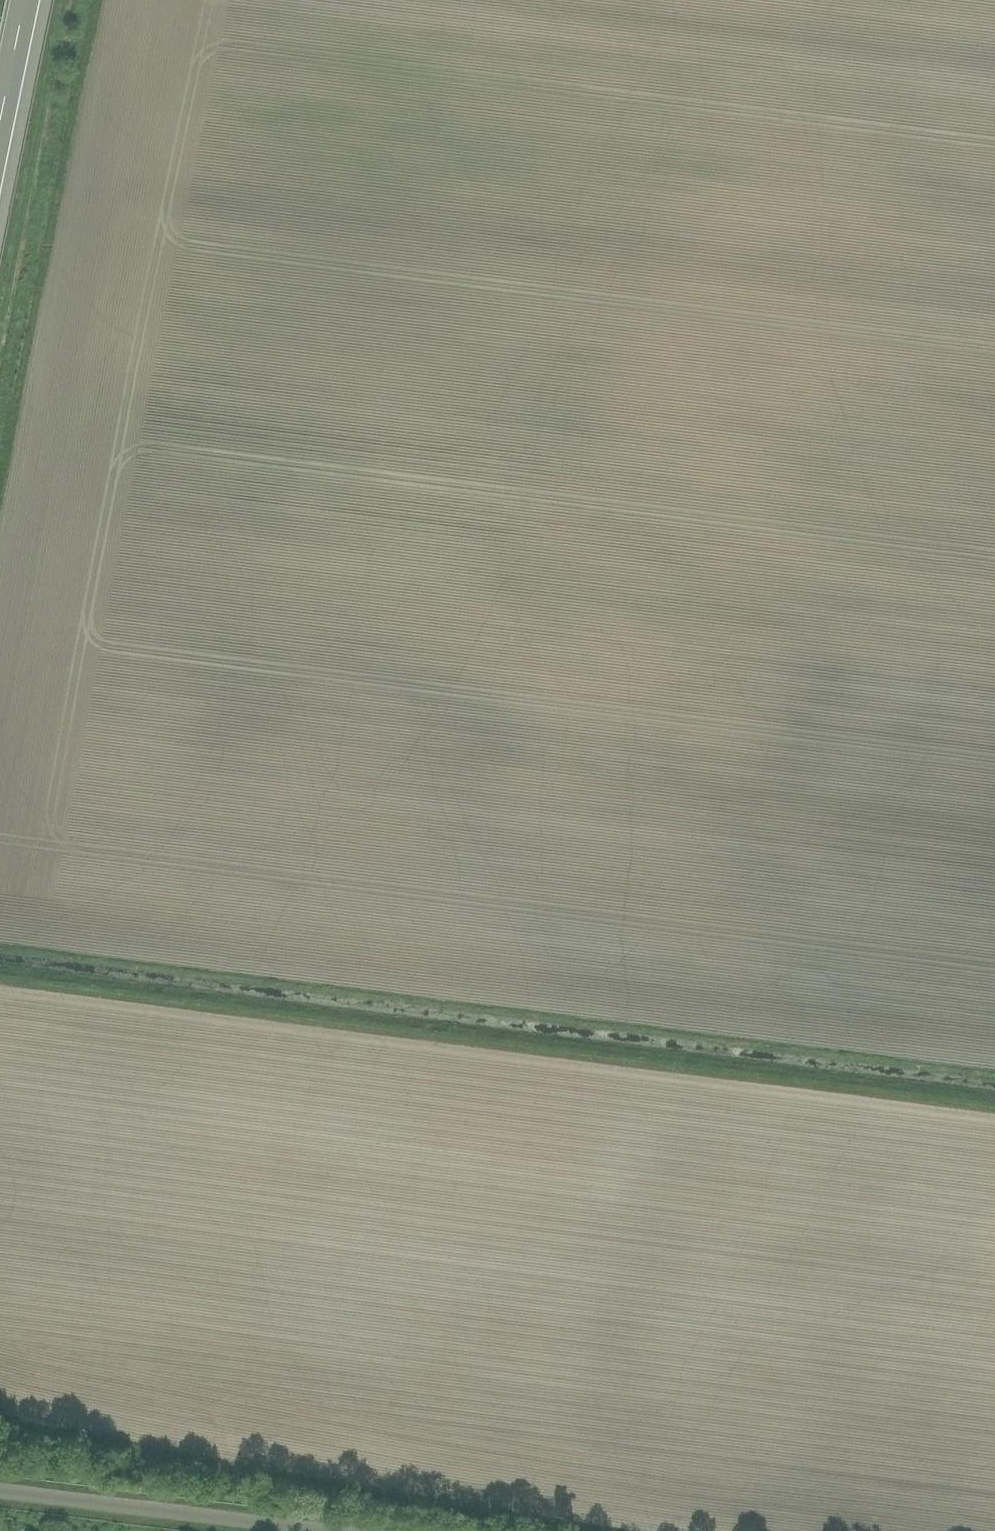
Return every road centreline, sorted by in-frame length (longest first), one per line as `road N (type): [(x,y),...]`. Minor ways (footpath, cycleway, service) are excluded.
road 1 (track): [(345,1530),(0,1487)]
road 2 (motorway): [(0,154),(31,0)]

